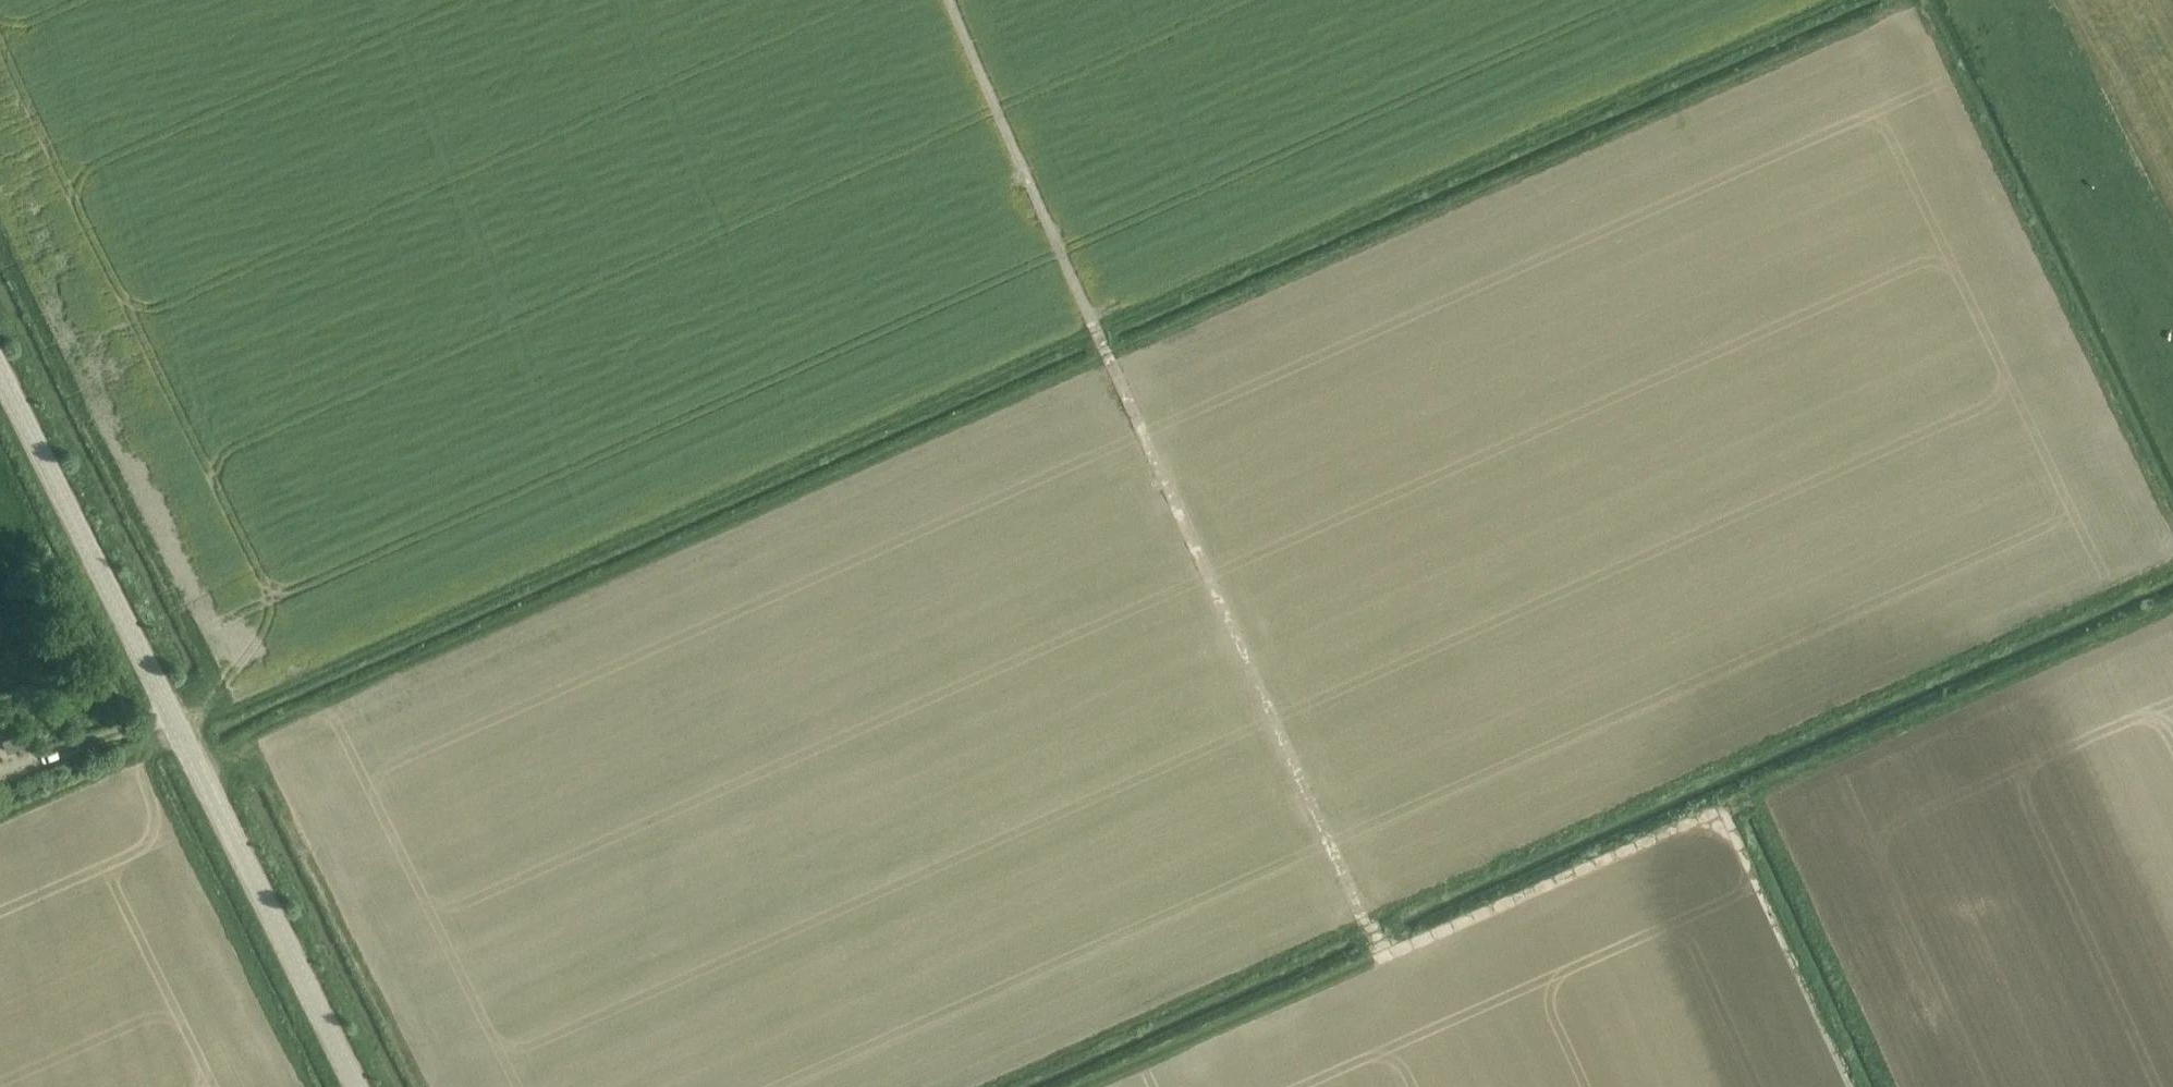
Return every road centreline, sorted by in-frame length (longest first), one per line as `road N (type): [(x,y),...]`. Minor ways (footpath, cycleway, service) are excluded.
road 1 (tertiary): [(354,1086),(0,373)]

